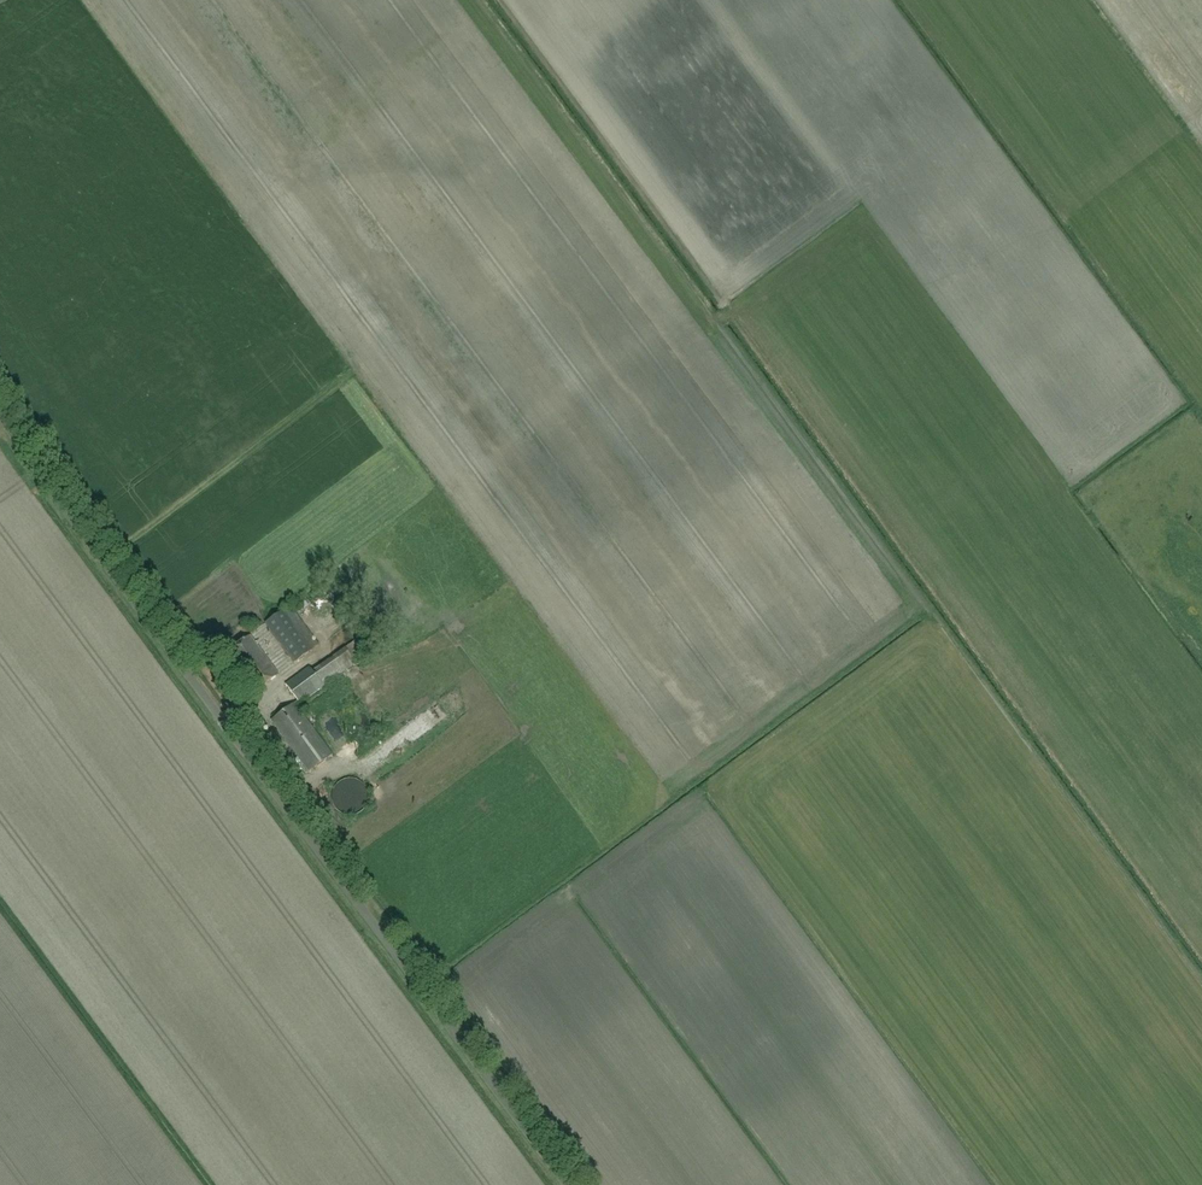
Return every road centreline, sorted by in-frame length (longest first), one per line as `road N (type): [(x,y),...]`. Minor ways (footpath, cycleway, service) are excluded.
road 1 (unclassified): [(569,1184),(0,410)]

